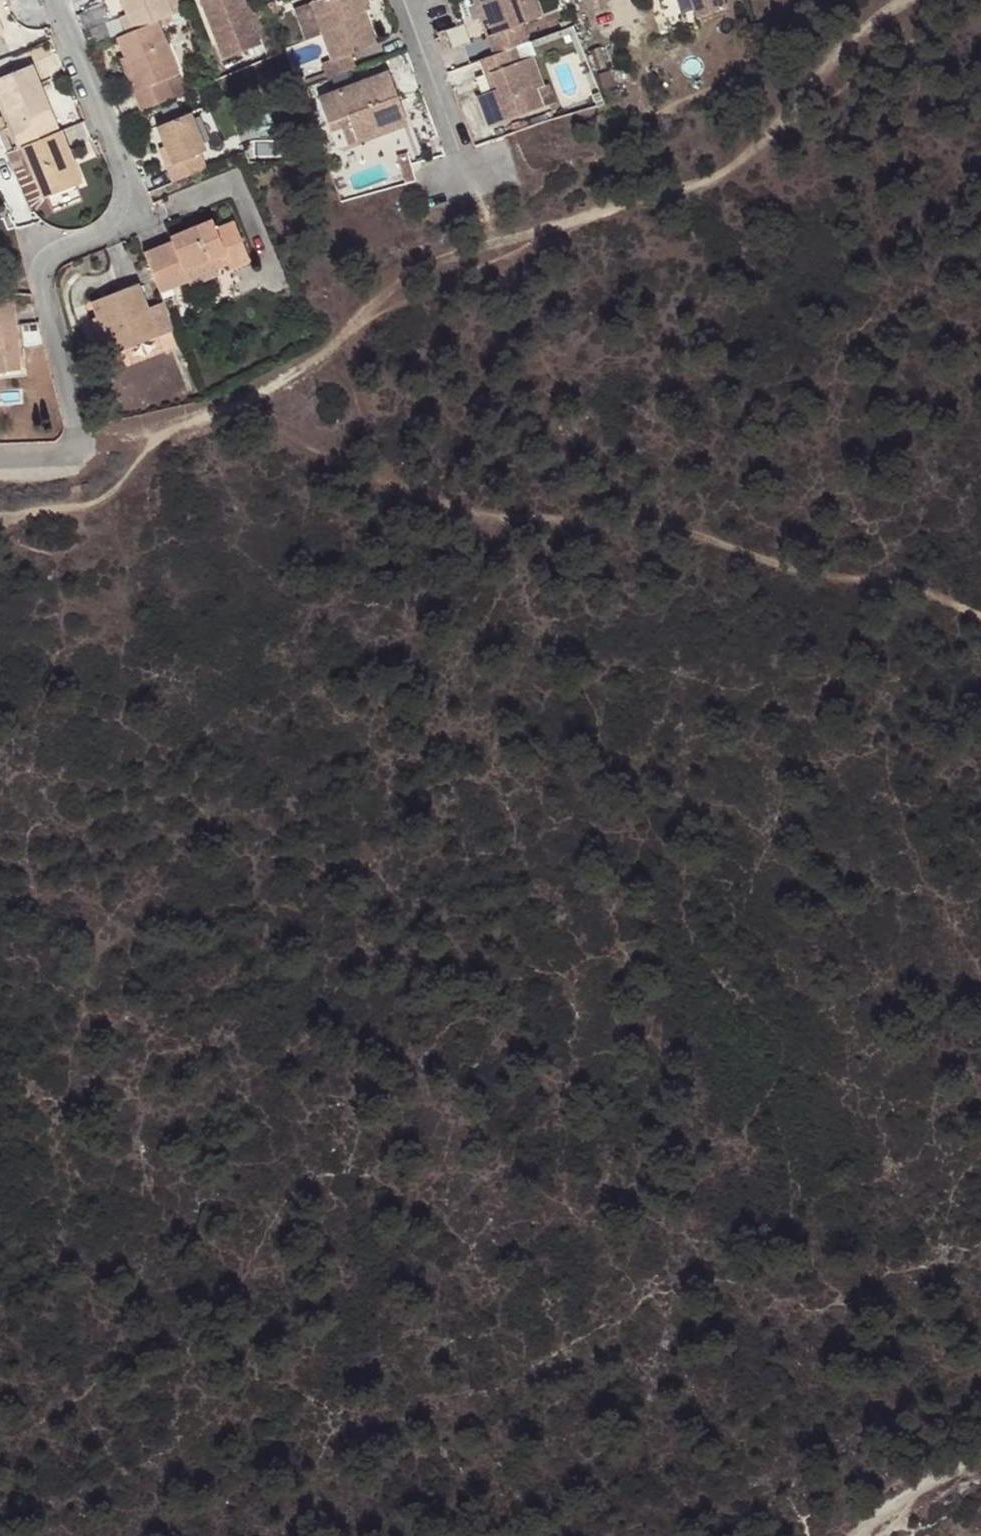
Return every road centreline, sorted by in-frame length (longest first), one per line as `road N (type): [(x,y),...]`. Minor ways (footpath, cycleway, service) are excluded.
road 1 (track): [(889,0),(758,142),(627,208),(455,251),(280,363),(206,428),(110,493),(0,520)]
road 2 (residential): [(52,0),(131,194),(125,224),(54,254),(43,283),(77,433),(62,463),(0,461)]
road 3 (residential): [(470,178),(405,0)]

